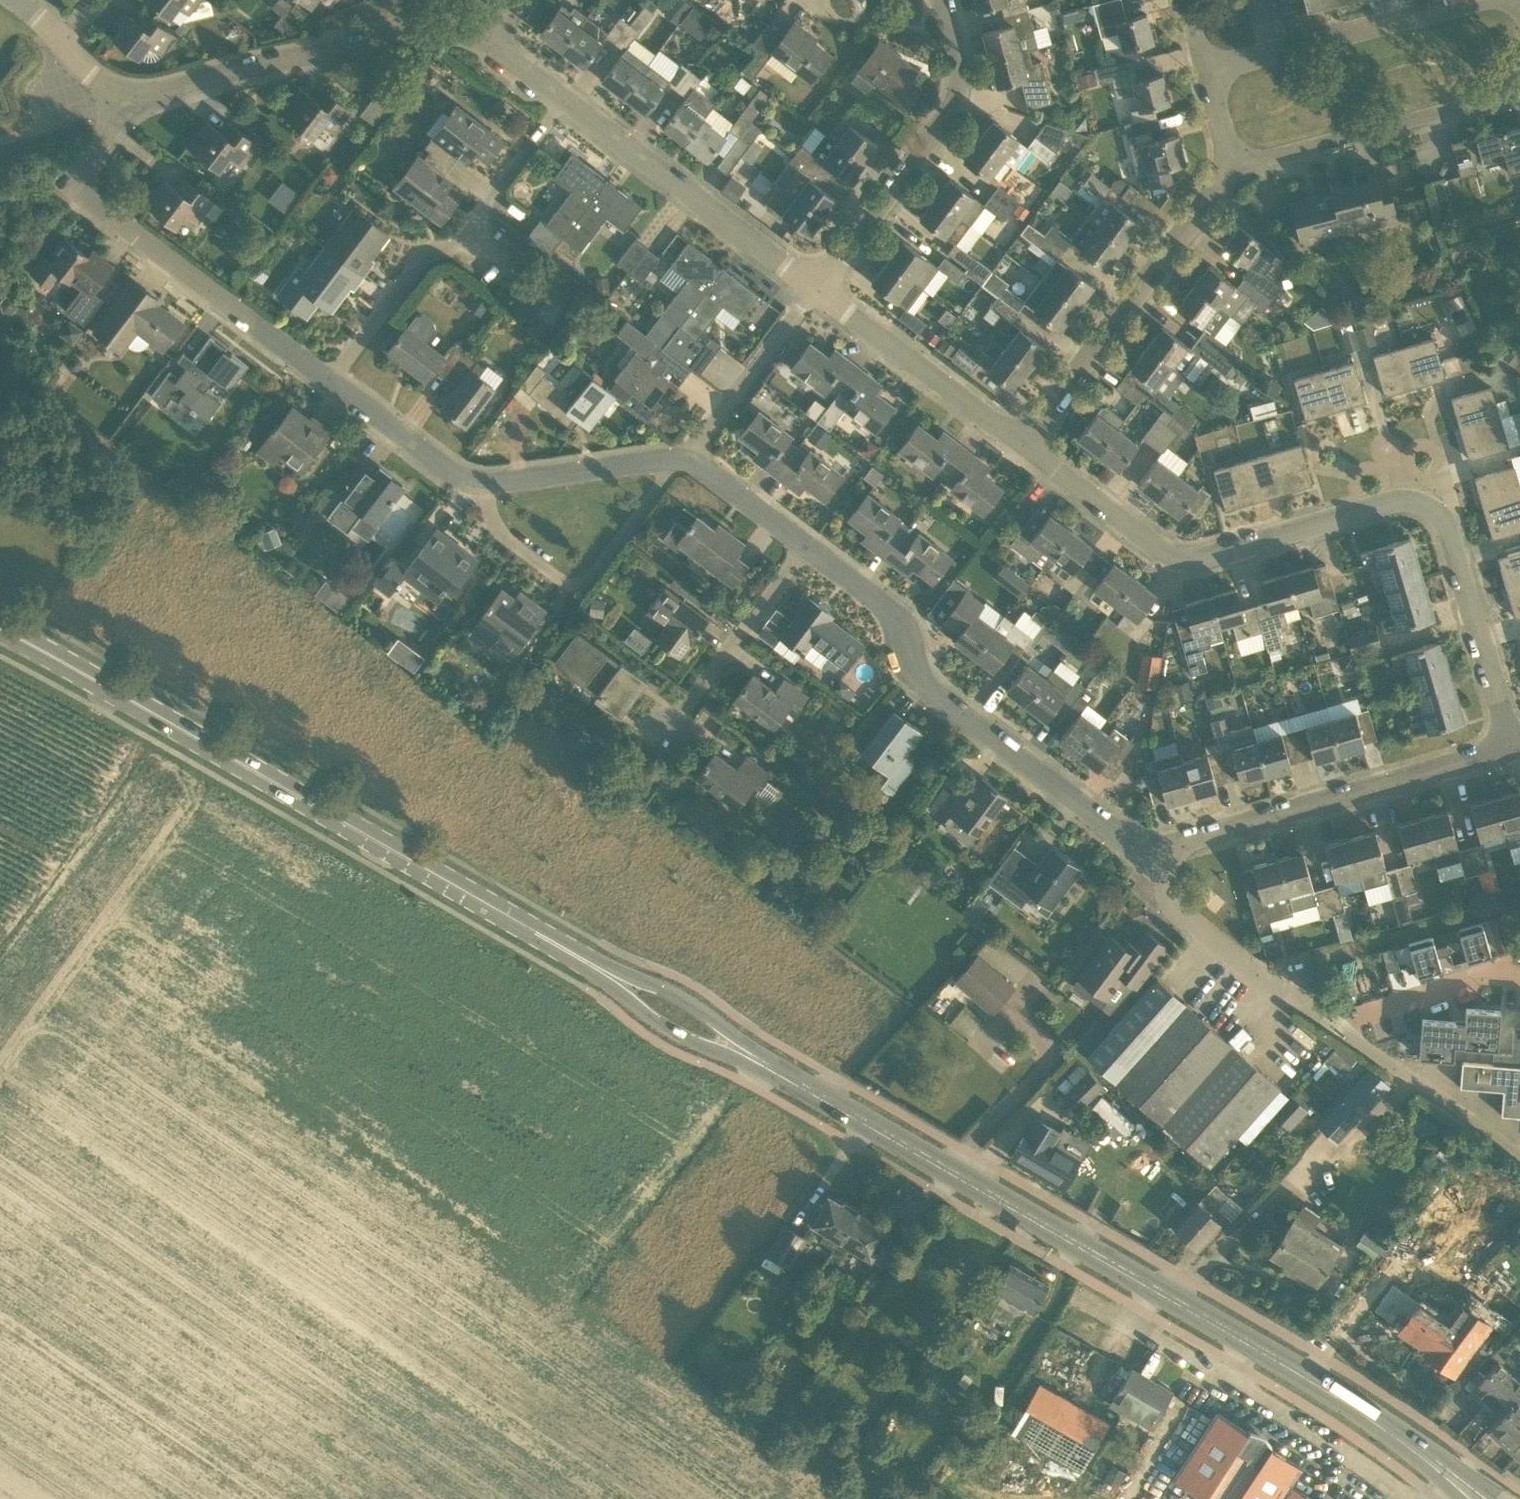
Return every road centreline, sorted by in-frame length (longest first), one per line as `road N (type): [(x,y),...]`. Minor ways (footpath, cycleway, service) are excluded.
road 1 (primary): [(1460,1485),(1320,1382),(739,1050)]
road 2 (residential): [(1511,748),(1438,513),(1407,499),(1198,559),(1168,556),(1019,442)]
road 3 (primary): [(609,976),(0,633)]
road 4 (residential): [(1519,1152),(1158,897),(1155,845)]
road 5 (residential): [(1155,845),(1130,837),(921,687),(891,609),(810,547)]
road 6 (residential): [(334,381),(89,197),(89,173),(119,126),(118,100)]
road 7 (residential): [(118,100),(420,26),(487,39)]
road 8 (residential): [(334,381),(431,255),(460,249),(566,102)]
road 9 (residential): [(1155,845),(1511,748)]
road 10 (residential): [(1019,442),(1238,161)]
road 11 (residential): [(818,289),(951,110),(958,70),(939,0)]
road 12 (residential): [(485,484),(495,531),(566,584),(584,585),(683,456)]
road 13 (residential): [(818,289),(566,102)]
road 14 (residential): [(1238,161),(1269,166),(1519,94)]
road 15 (residential): [(1019,442),(818,289)]
road 16 (residential): [(1273,54),(1483,0)]
road 17 (residential): [(683,456),(818,289)]
road 18 (residential): [(683,713),(810,547)]
road 19 (residential): [(683,456),(485,484)]
road 20 (residential): [(485,484),(454,471),(334,381)]
road 21 (residential): [(810,547),(683,456)]
road 22 (primary): [(739,1050),(692,1002),(609,976)]
road 23 (primary): [(609,976),(685,1037),(739,1050)]

